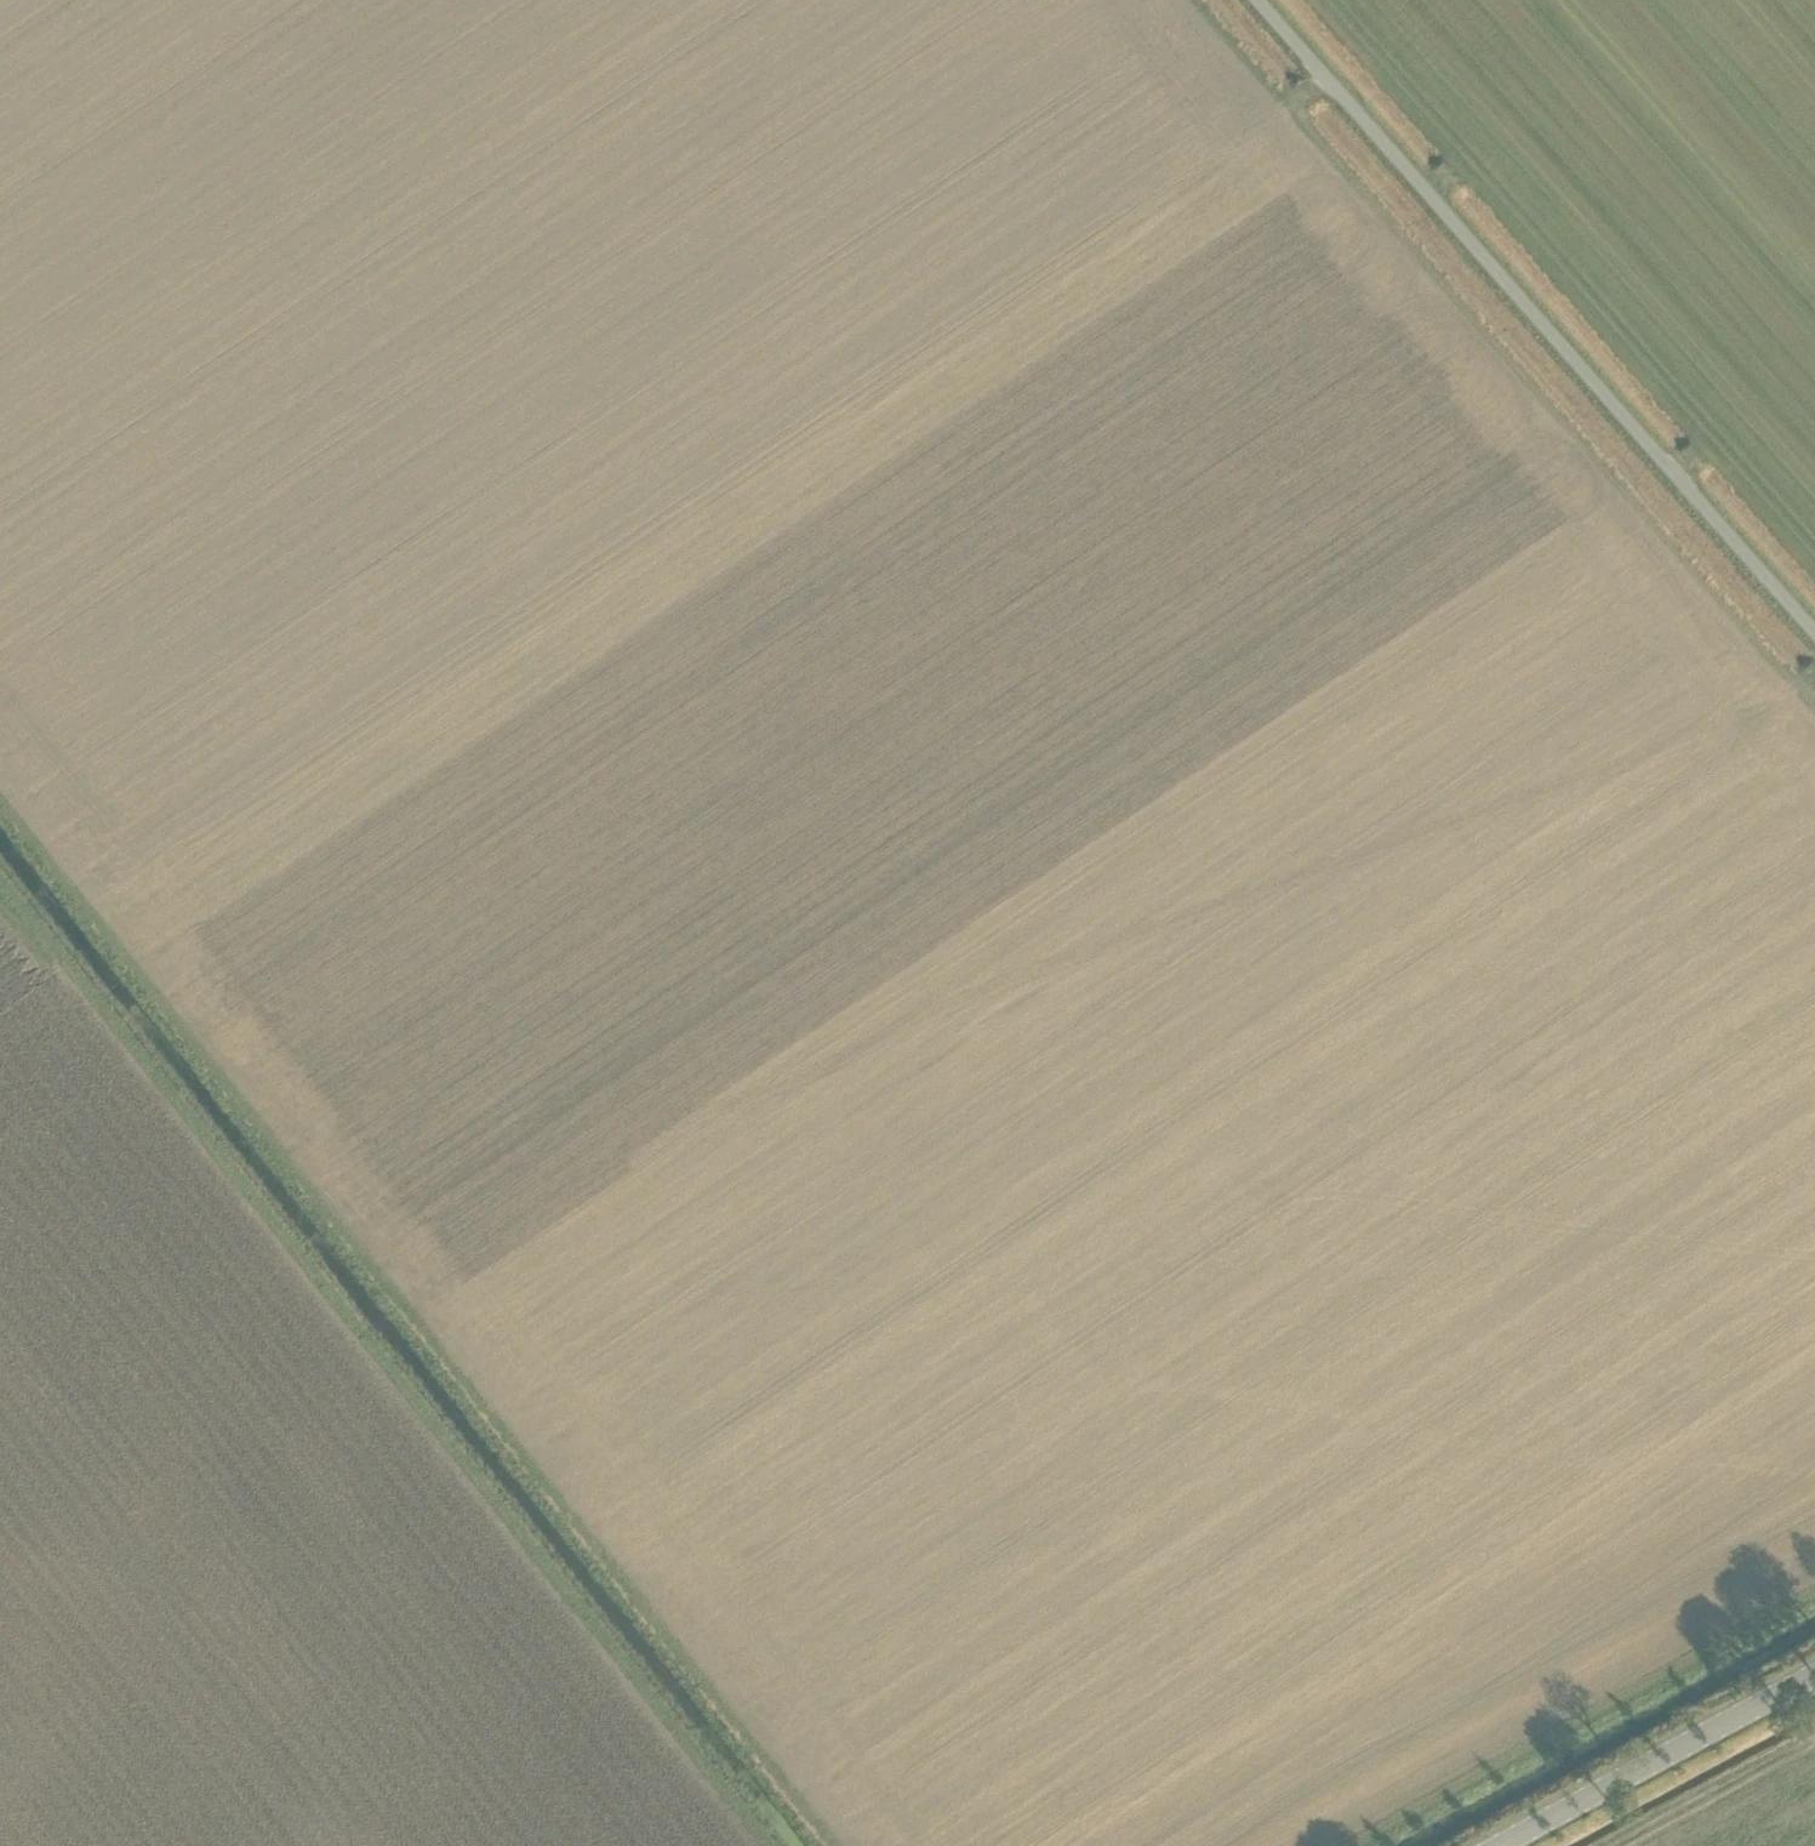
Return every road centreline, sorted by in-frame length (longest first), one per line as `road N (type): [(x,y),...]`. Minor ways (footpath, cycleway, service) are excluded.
road 1 (unclassified): [(1814,631),(1261,0)]
road 2 (tertiary): [(1479,1845),(1814,1668)]

